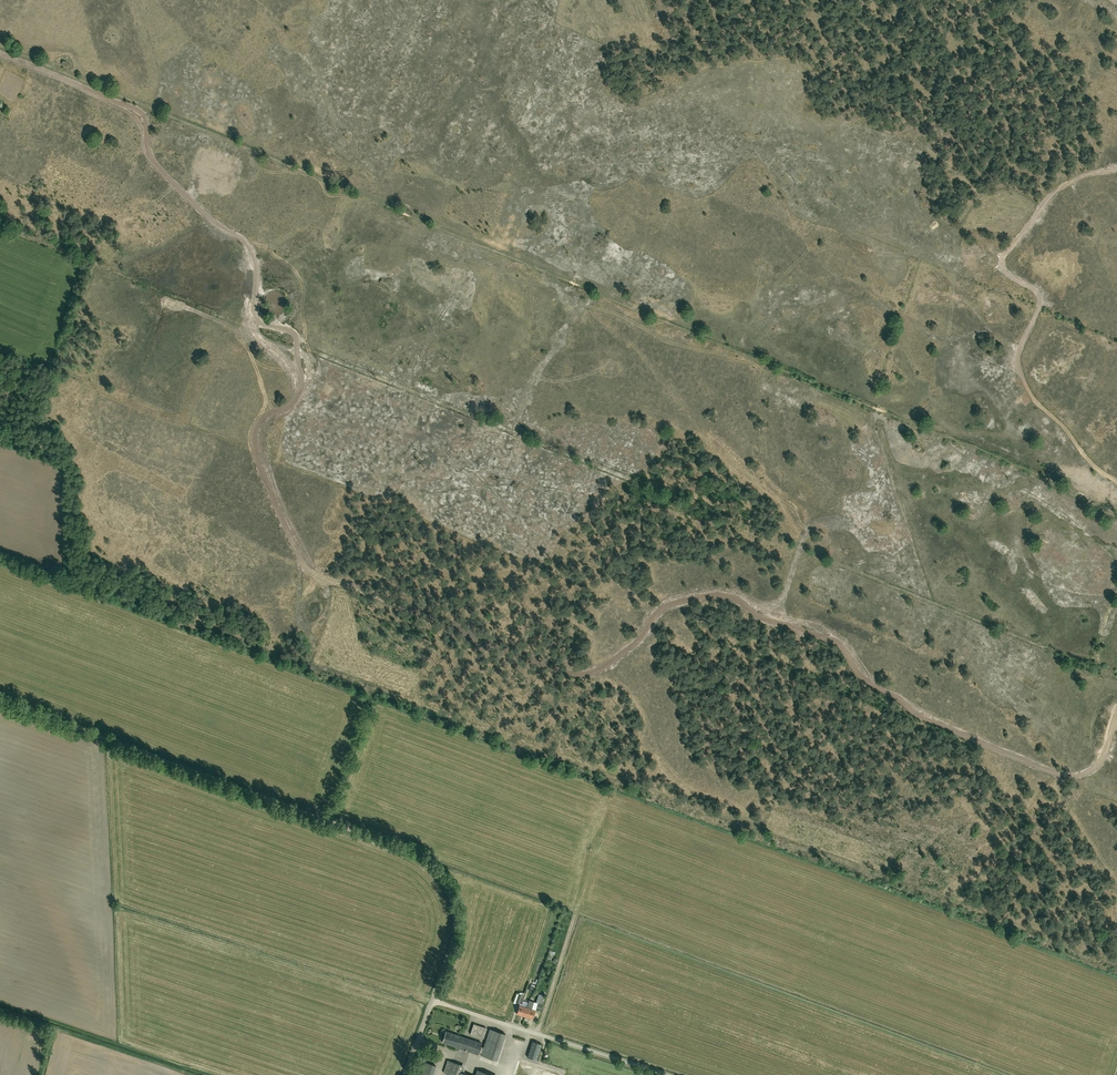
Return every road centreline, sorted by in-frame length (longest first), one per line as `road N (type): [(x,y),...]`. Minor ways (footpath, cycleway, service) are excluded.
road 1 (unclassified): [(433,1001),(457,920),(451,892),(432,866),(0,700)]
road 2 (unclassified): [(666,1074),(433,1001)]

